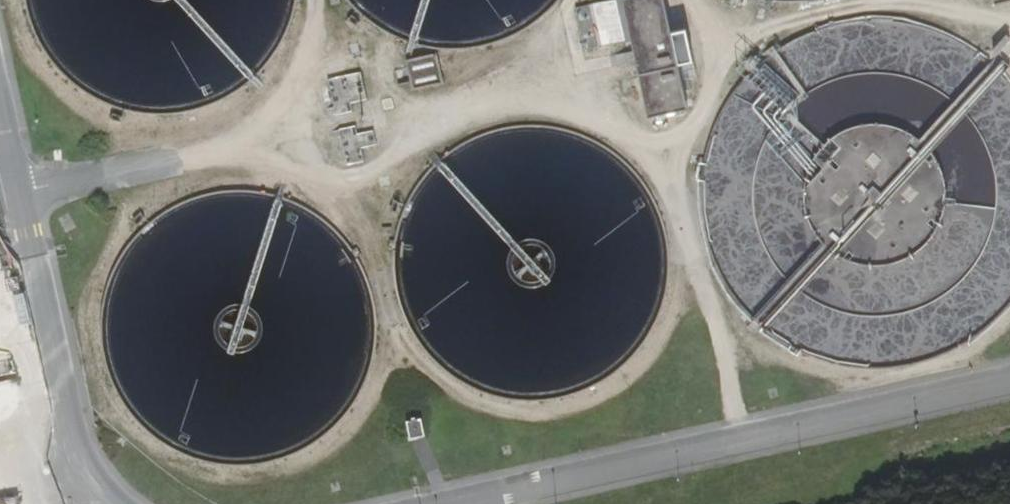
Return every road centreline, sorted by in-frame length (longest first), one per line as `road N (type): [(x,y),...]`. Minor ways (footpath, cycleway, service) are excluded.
road 1 (track): [(1009,22),(866,4),(721,41),(708,96),(680,147),(682,231),(713,314),(741,443)]
road 2 (track): [(680,147),(551,93),(434,114),(381,163),(328,176),(262,144),(161,165)]
road 3 (track): [(262,144),(315,27),(312,0)]

